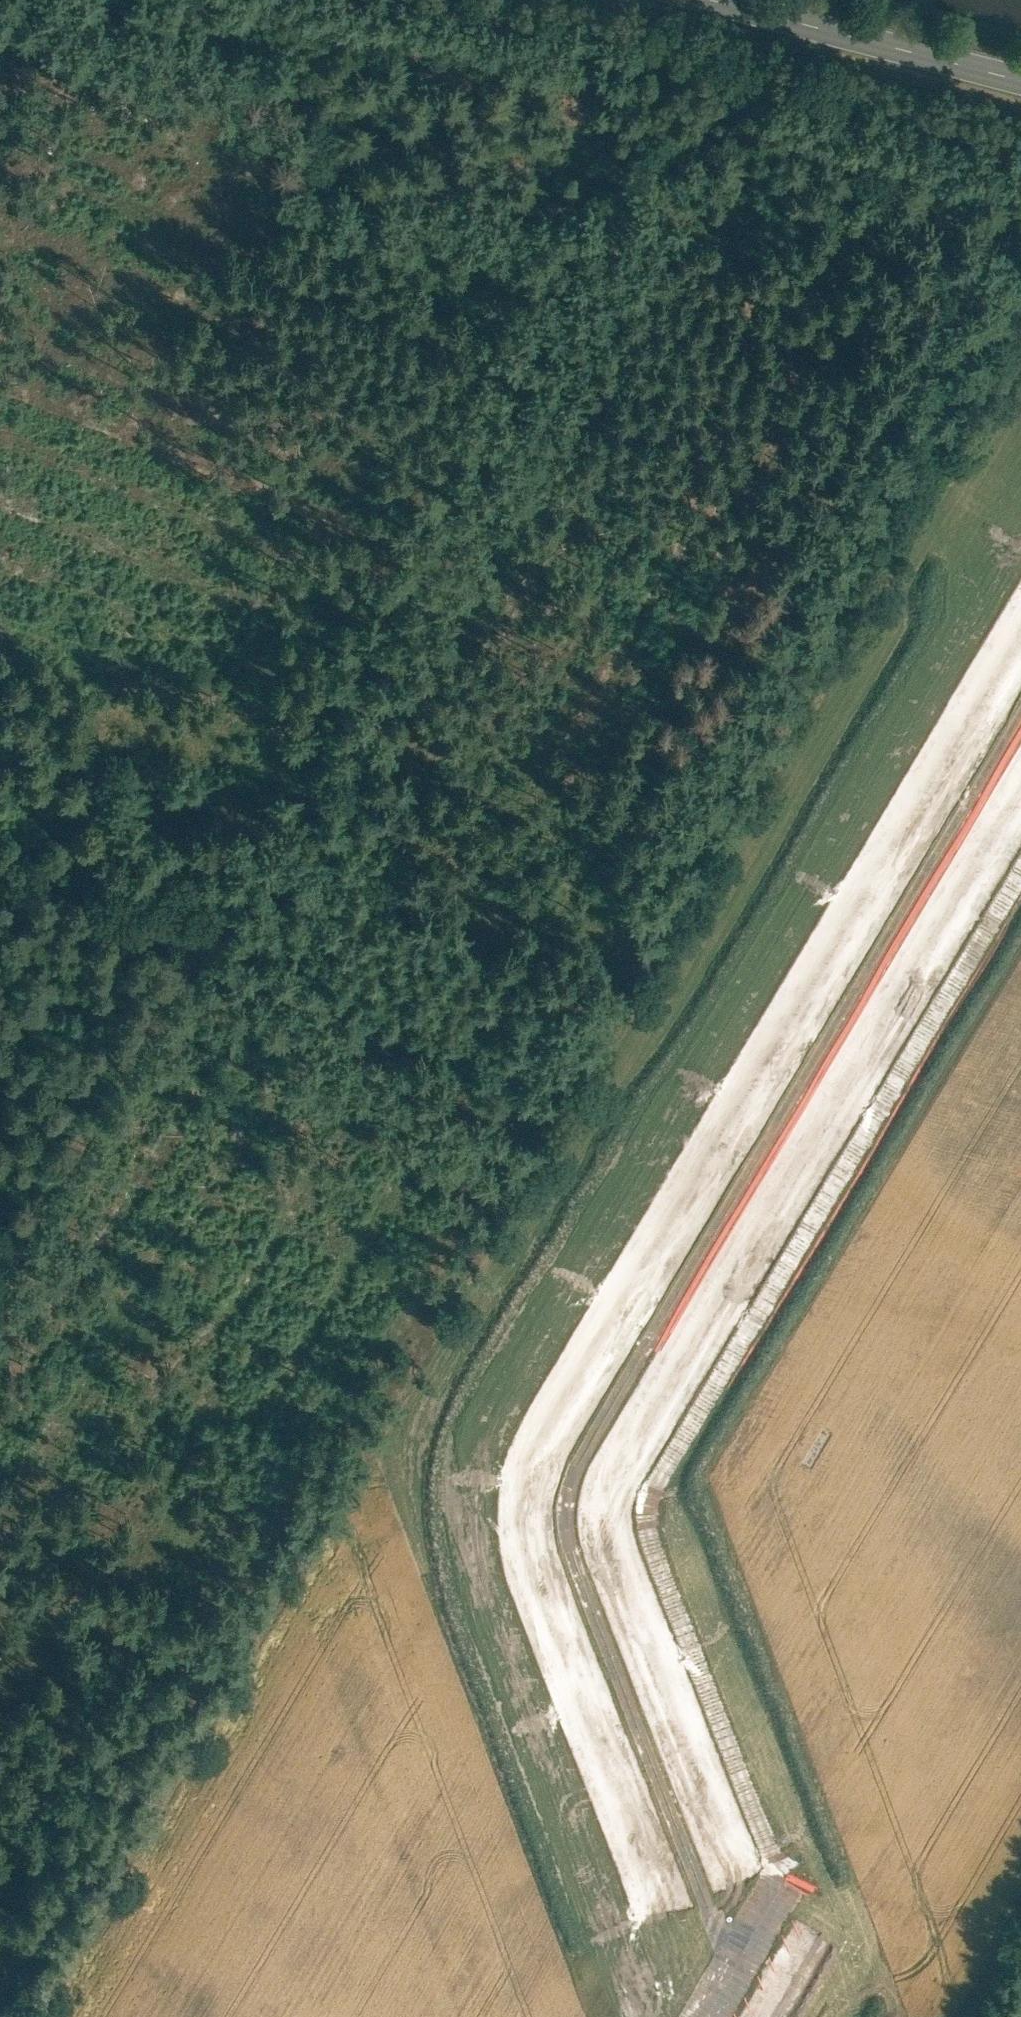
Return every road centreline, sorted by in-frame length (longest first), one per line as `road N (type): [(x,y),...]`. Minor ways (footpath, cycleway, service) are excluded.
road 1 (primary): [(720,0),(1020,79)]
road 2 (track): [(954,2016),(1020,1904)]

